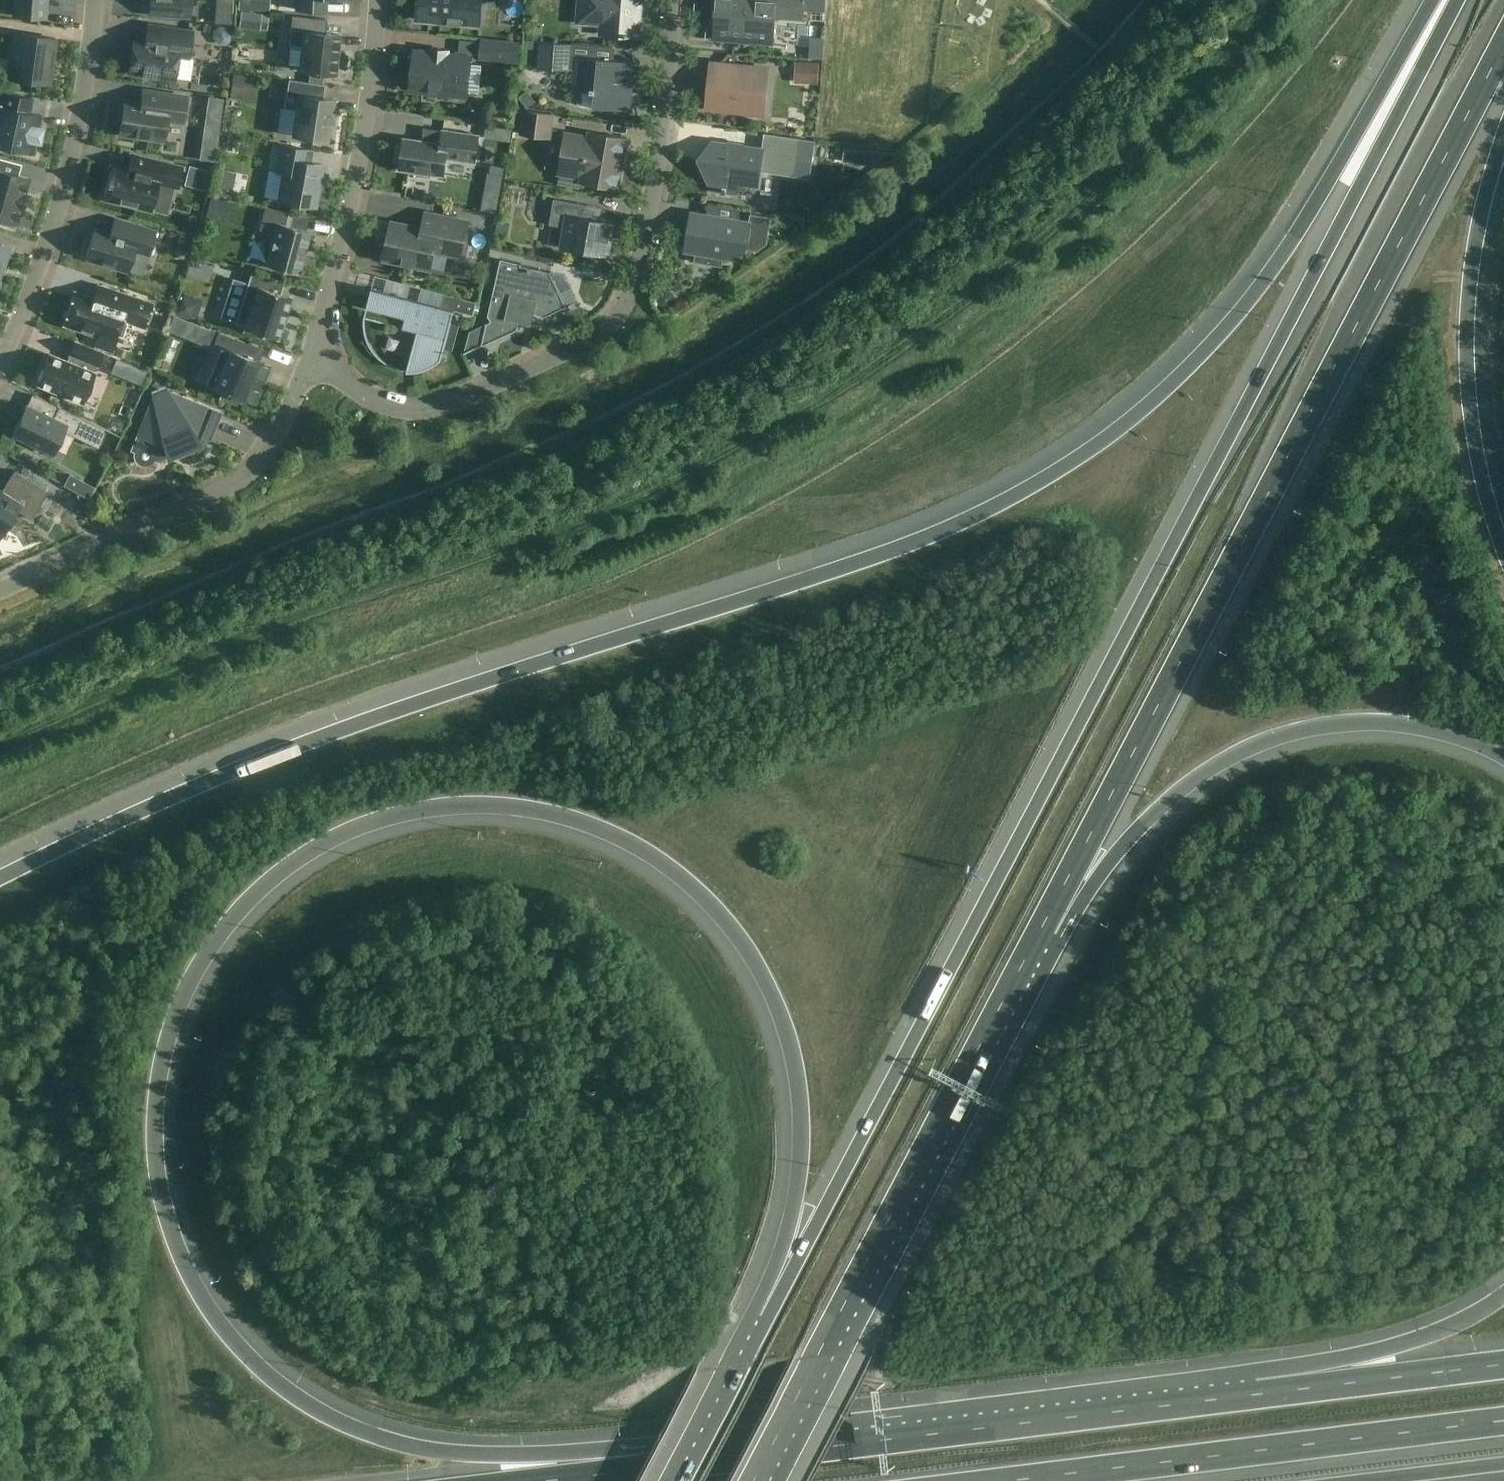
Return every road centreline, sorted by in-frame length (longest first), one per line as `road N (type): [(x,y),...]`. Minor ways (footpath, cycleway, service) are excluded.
road 1 (motorway): [(650,1469),(505,1463),(383,1441),(332,1421),(233,1345),(179,1253),(161,1207),(155,1150),(154,1100),(167,1042),(203,957),(286,871),(336,837),(384,820),(431,809),(526,810),(629,841),(727,923),(783,1026),(800,1140),(794,1204),(767,1321)]
road 2 (motorway): [(1431,0),(1251,298),(1187,369),(1107,438),(1034,484),(955,528),(843,570),(349,729),(0,880)]
road 3 (motorway): [(1458,0),(767,1321)]
road 4 (motorway): [(1040,928),(1503,46)]
road 5 (residential): [(310,352),(370,402),(418,411),(570,350),(622,312),(652,195),(670,0)]
road 6 (motorway): [(751,1480),(1040,928)]
road 7 (motorway): [(1243,1394),(650,1469)]
road 8 (motorway): [(1040,928),(1195,782),(1292,733),(1384,724),(1437,733),(1503,760)]
road 9 (motorway): [(1004,1480),(1503,1421)]
road 10 (motorway): [(1503,555),(1478,463),(1465,338),(1479,220),(1503,131)]
road 11 (residential): [(0,589),(240,480),(276,438),(310,352)]
road 12 (residential): [(0,360),(39,277),(74,151),(96,0)]
road 13 (residential): [(310,352),(354,182),(376,0)]
road 14 (motorway): [(1503,1295),(1429,1336),(1243,1394)]
road 15 (motorway): [(1503,1363),(1243,1394)]
road 16 (motorway): [(767,1321),(682,1480)]
road 17 (motorway): [(1367,1480),(1503,1464)]

